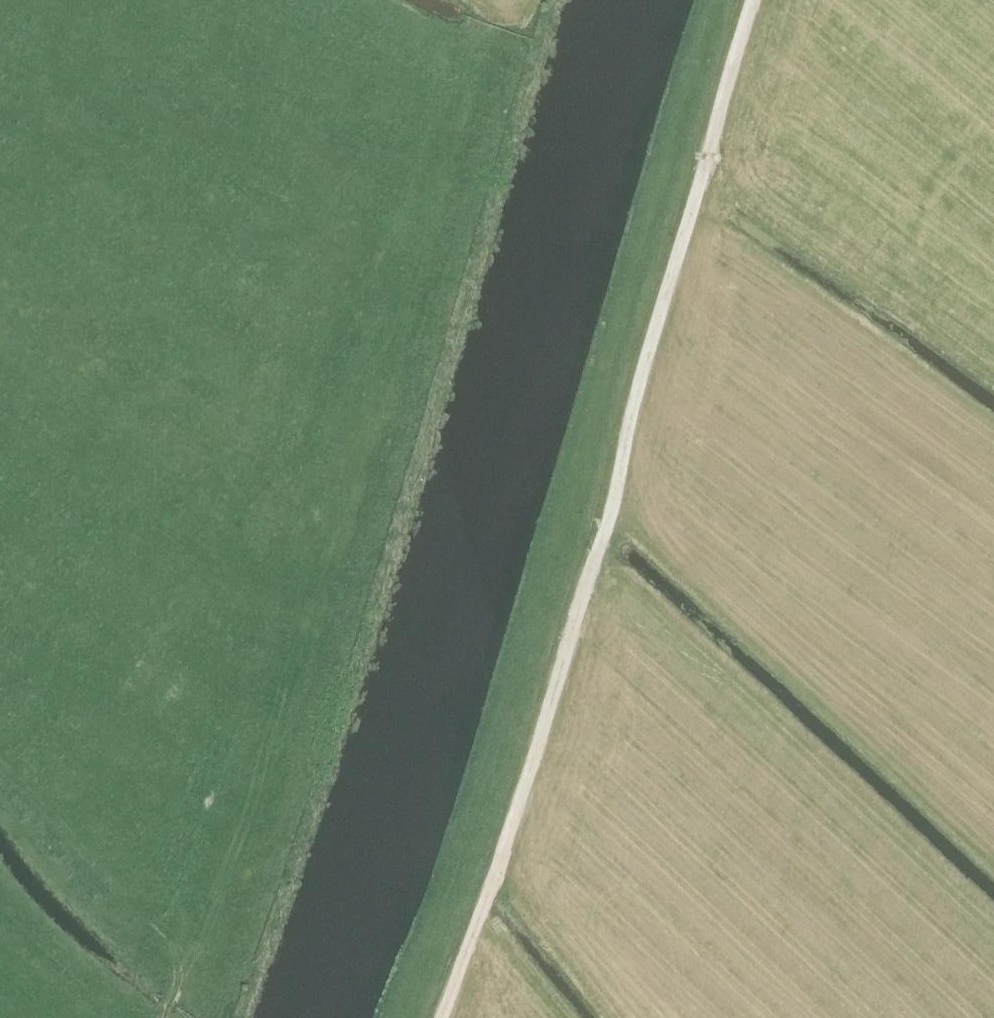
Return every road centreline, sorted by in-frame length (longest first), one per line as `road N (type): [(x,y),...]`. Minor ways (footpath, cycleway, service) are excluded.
road 1 (track): [(443,1017),(602,541),(752,0)]

